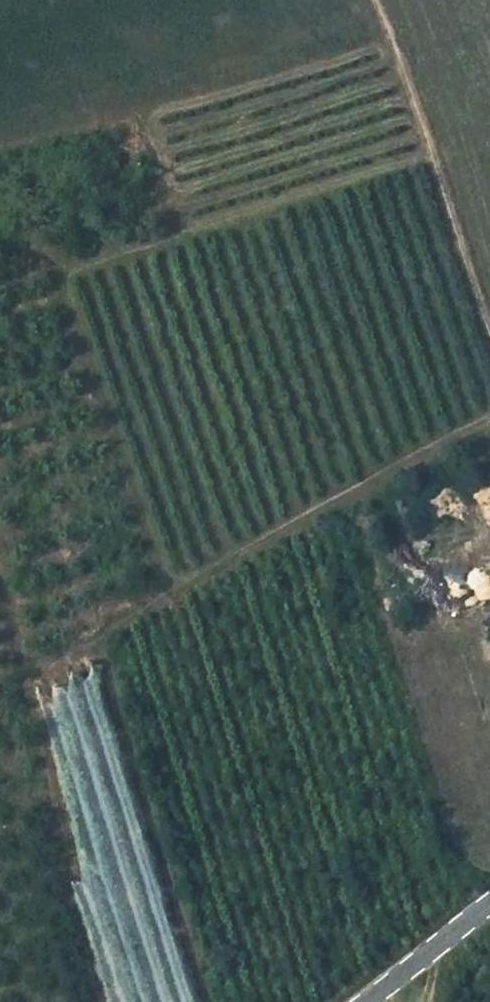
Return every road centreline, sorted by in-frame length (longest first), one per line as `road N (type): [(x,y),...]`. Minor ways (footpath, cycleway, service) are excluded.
road 1 (track): [(489,417),(178,588),(63,269),(434,152)]
road 2 (track): [(0,607),(16,672),(178,588)]
road 3 (unclassified): [(367,1001),(489,904)]

